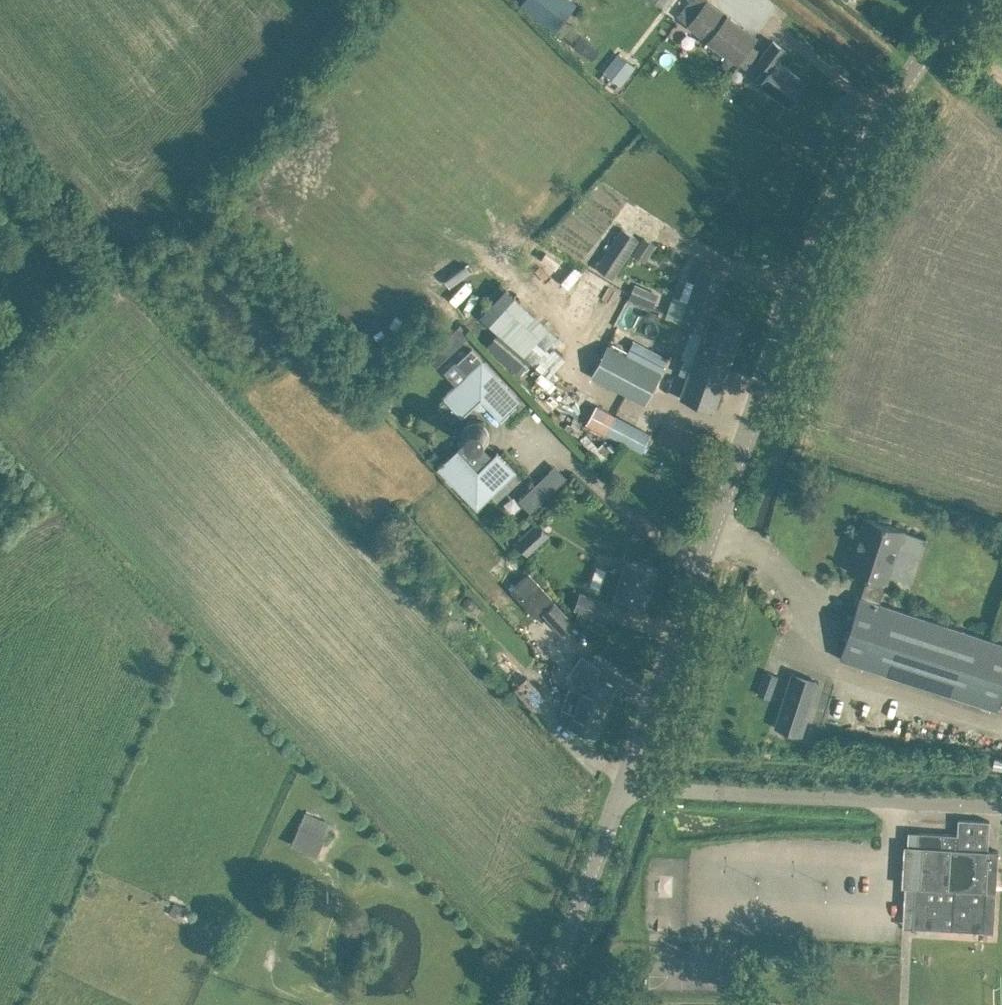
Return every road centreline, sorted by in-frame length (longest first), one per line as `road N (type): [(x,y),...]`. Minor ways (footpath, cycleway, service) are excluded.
road 1 (tertiary): [(630,783),(833,203),(964,0)]
road 2 (unclassified): [(1001,810),(630,783)]
road 3 (tertiary): [(547,1004),(630,783)]

